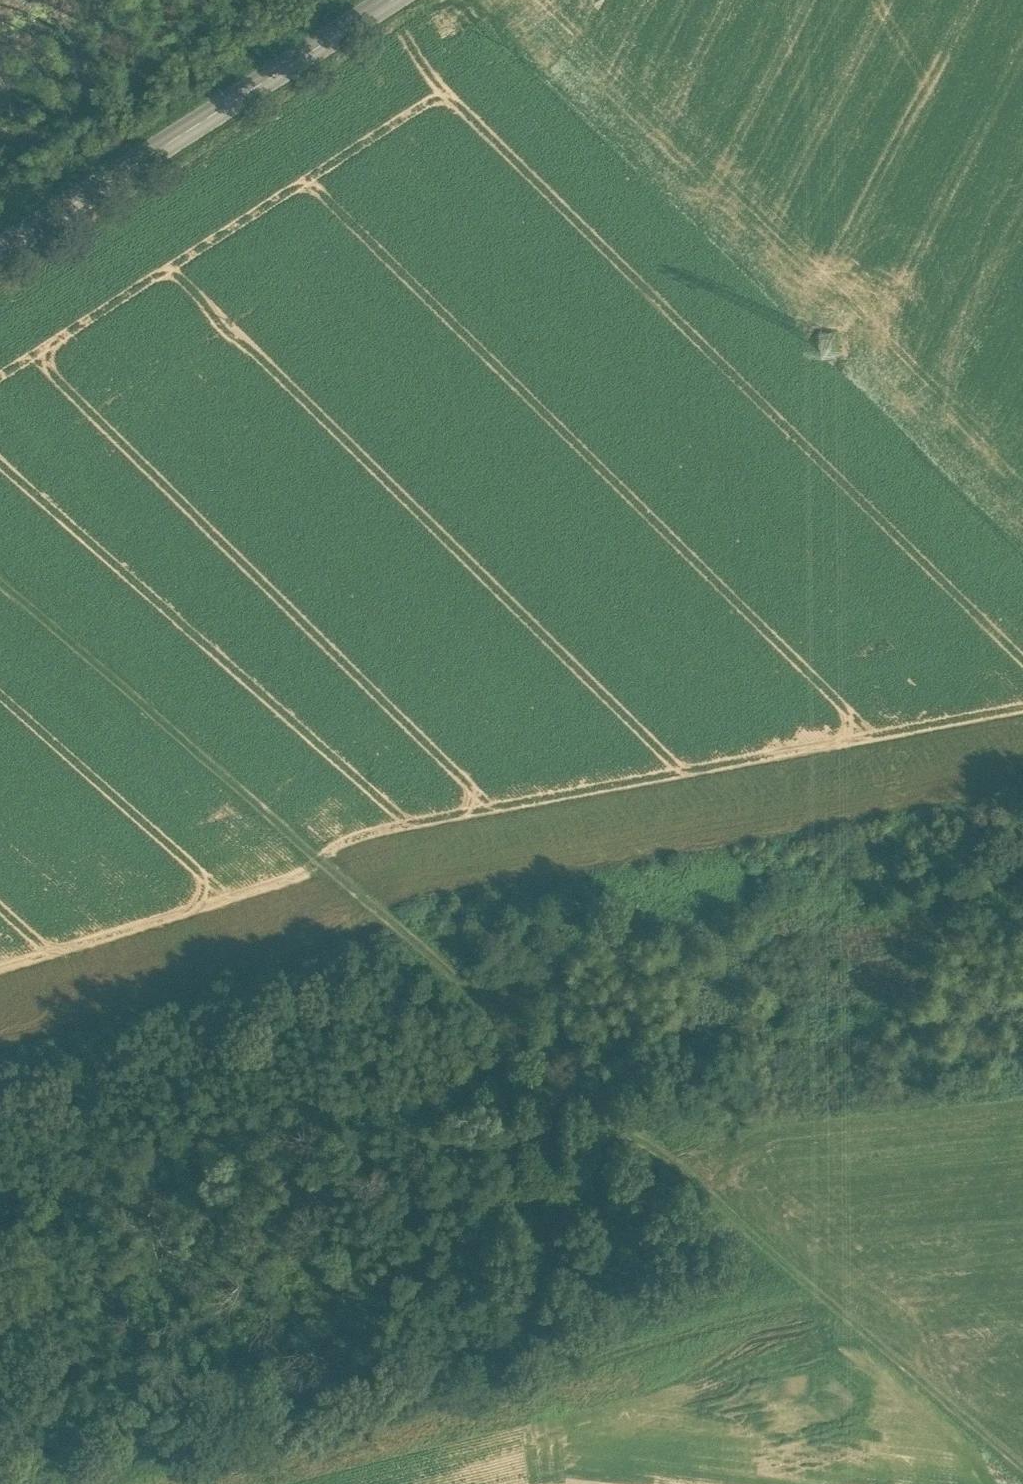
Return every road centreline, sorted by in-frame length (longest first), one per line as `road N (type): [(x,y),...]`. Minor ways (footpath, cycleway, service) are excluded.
road 1 (track): [(1022,1462),(0,572)]
road 2 (secondary): [(0,247),(386,0)]

